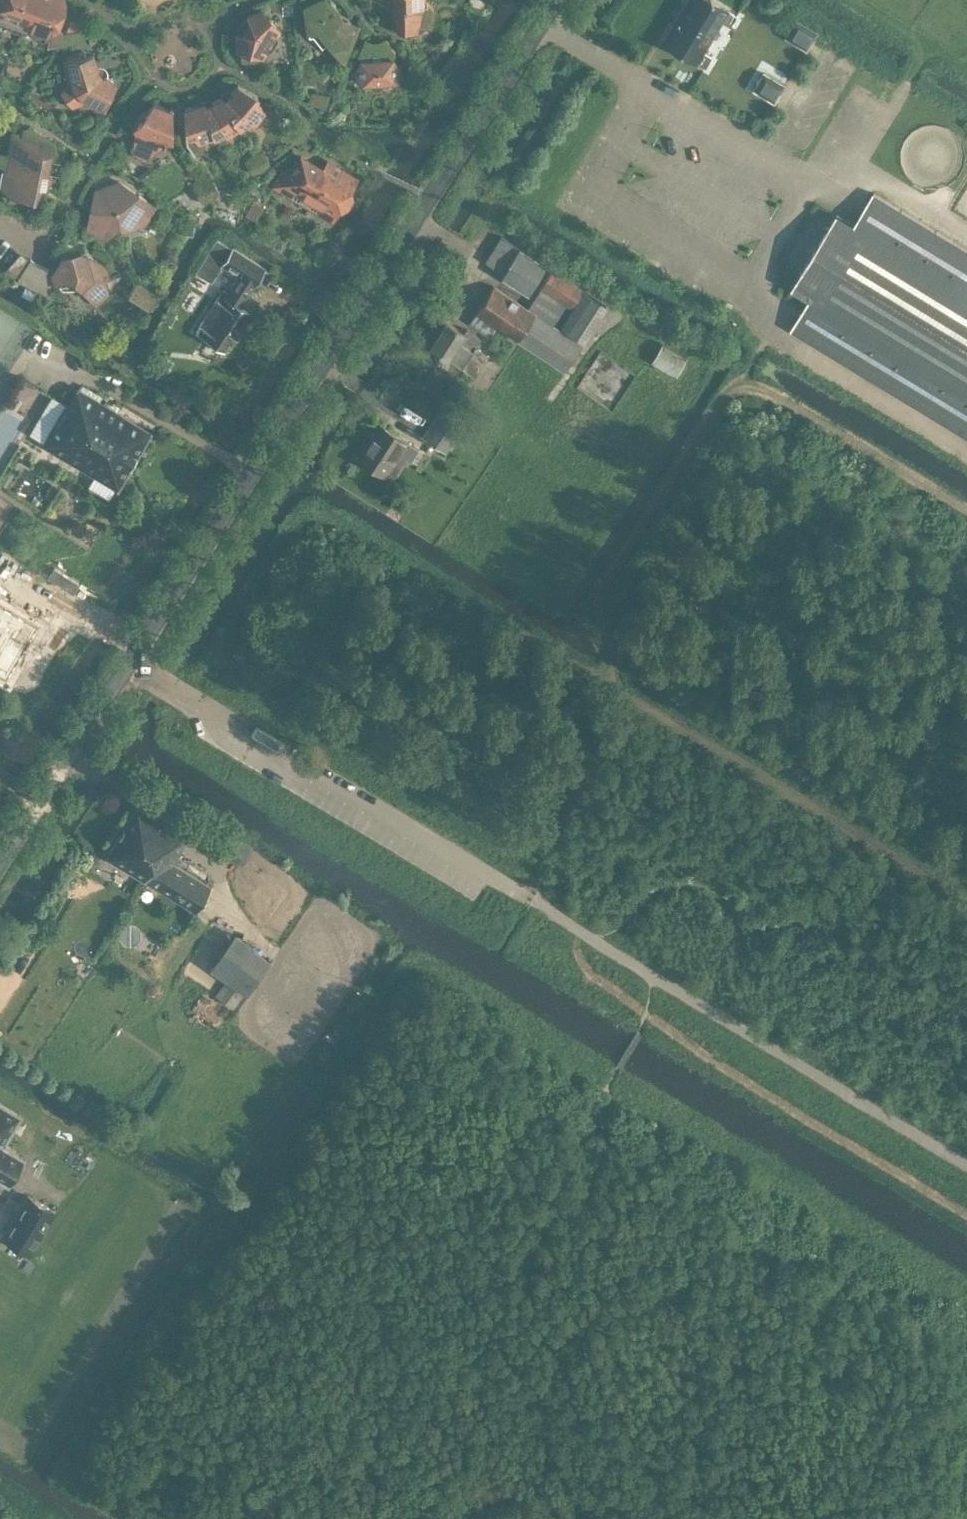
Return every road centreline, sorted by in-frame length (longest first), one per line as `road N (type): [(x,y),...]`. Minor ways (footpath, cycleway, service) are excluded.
road 1 (unclassified): [(0,872),(567,0)]
road 2 (track): [(553,915),(966,1164)]
road 3 (track): [(473,256),(493,231),(516,236),(620,304),(645,361)]
road 4 (track): [(627,313),(596,340),(544,419)]

